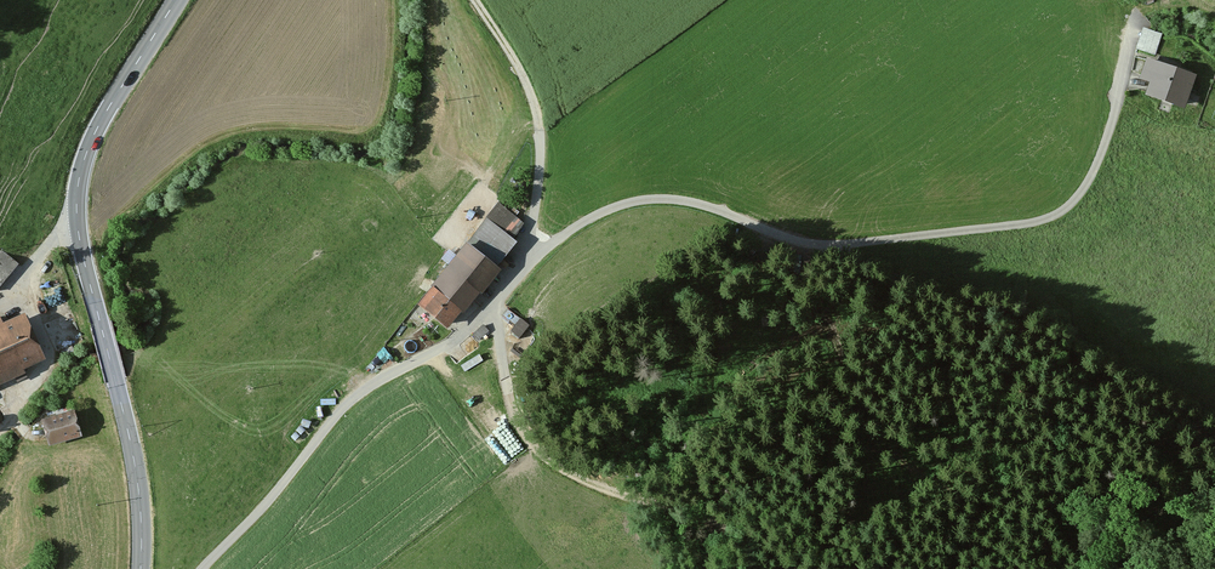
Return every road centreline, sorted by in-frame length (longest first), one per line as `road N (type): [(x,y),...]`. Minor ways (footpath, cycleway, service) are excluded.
road 1 (track): [(1170,0),(1137,16),(1108,136),(1086,187),(1060,216),(1028,226),(828,245),(774,238),(716,207),(658,199),(595,214),(515,264)]
road 2 (secondary): [(141,568),(135,461),(84,259),(77,192),(96,133),(175,0)]
road 3 (track): [(490,306),(512,410),(541,452),(618,493),(721,522),(794,568)]
road 4 (track): [(201,568),(348,403),(459,336),(505,286)]
road 5 (track): [(478,0),(533,101),(541,153),(529,233),(505,286)]
road 6 (track): [(80,240),(43,254),(24,283),(49,368),(0,428)]

